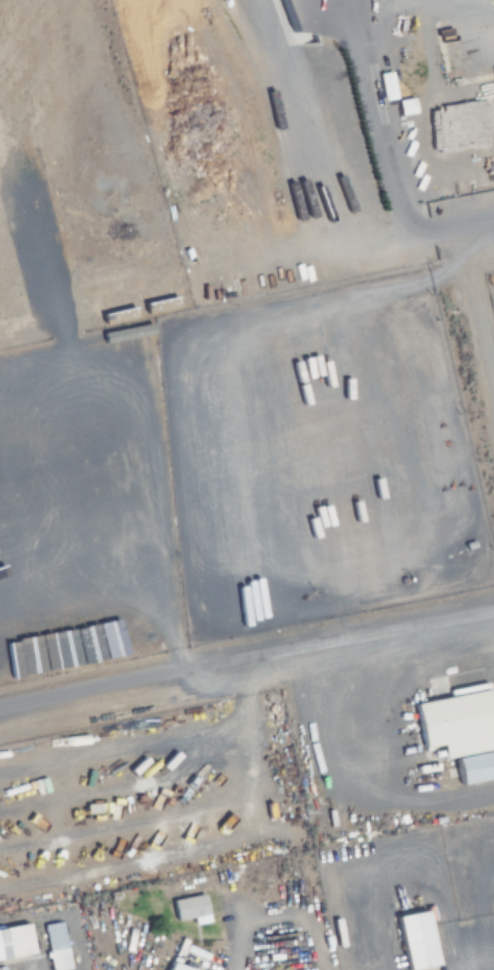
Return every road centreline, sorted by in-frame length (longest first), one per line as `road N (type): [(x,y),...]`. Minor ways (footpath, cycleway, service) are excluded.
road 1 (residential): [(493,617),(0,718)]

